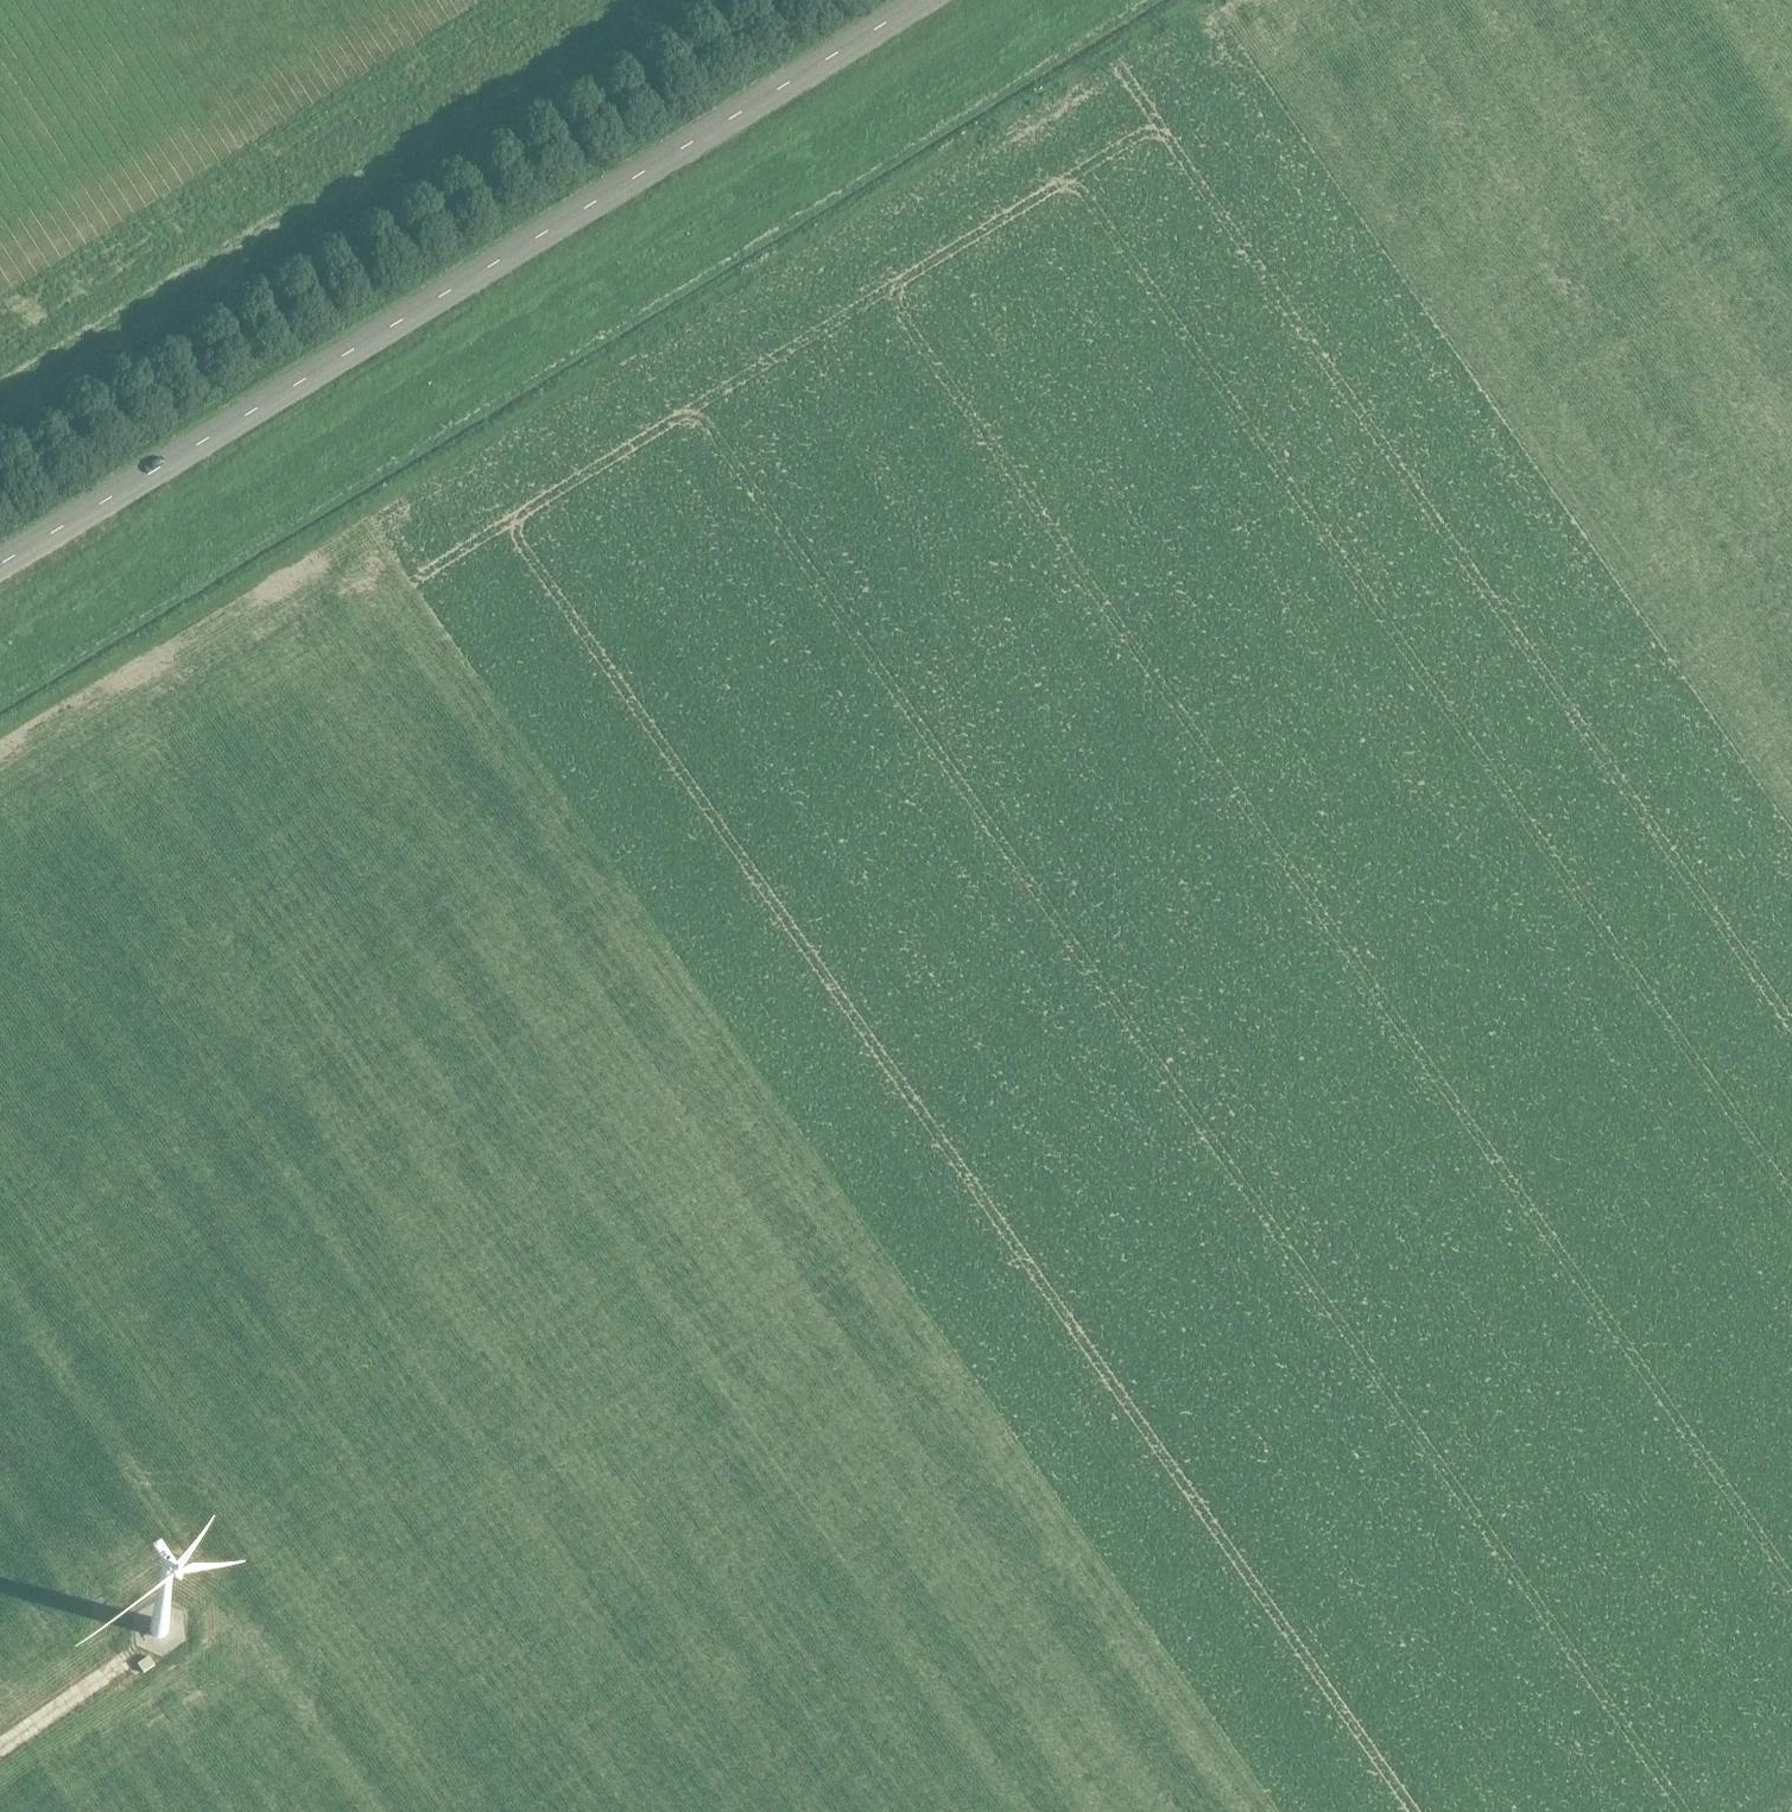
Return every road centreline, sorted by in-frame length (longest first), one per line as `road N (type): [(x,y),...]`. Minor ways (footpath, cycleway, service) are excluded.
road 1 (unclassified): [(0,565),(929,0)]

